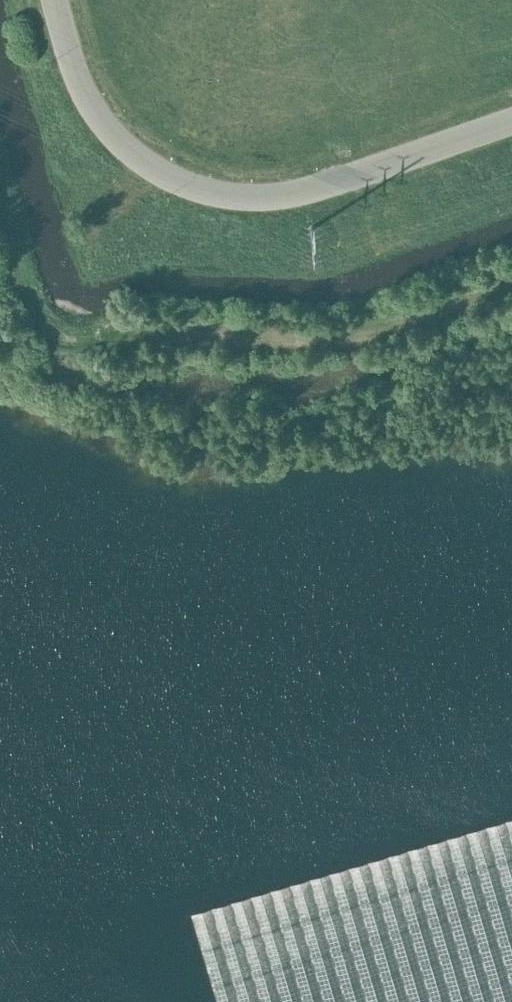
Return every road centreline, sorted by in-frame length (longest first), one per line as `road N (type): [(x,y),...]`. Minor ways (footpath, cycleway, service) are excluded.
road 1 (unclassified): [(51,0),(68,63),(106,133),(167,179),(248,198),(336,183),(511,123)]

